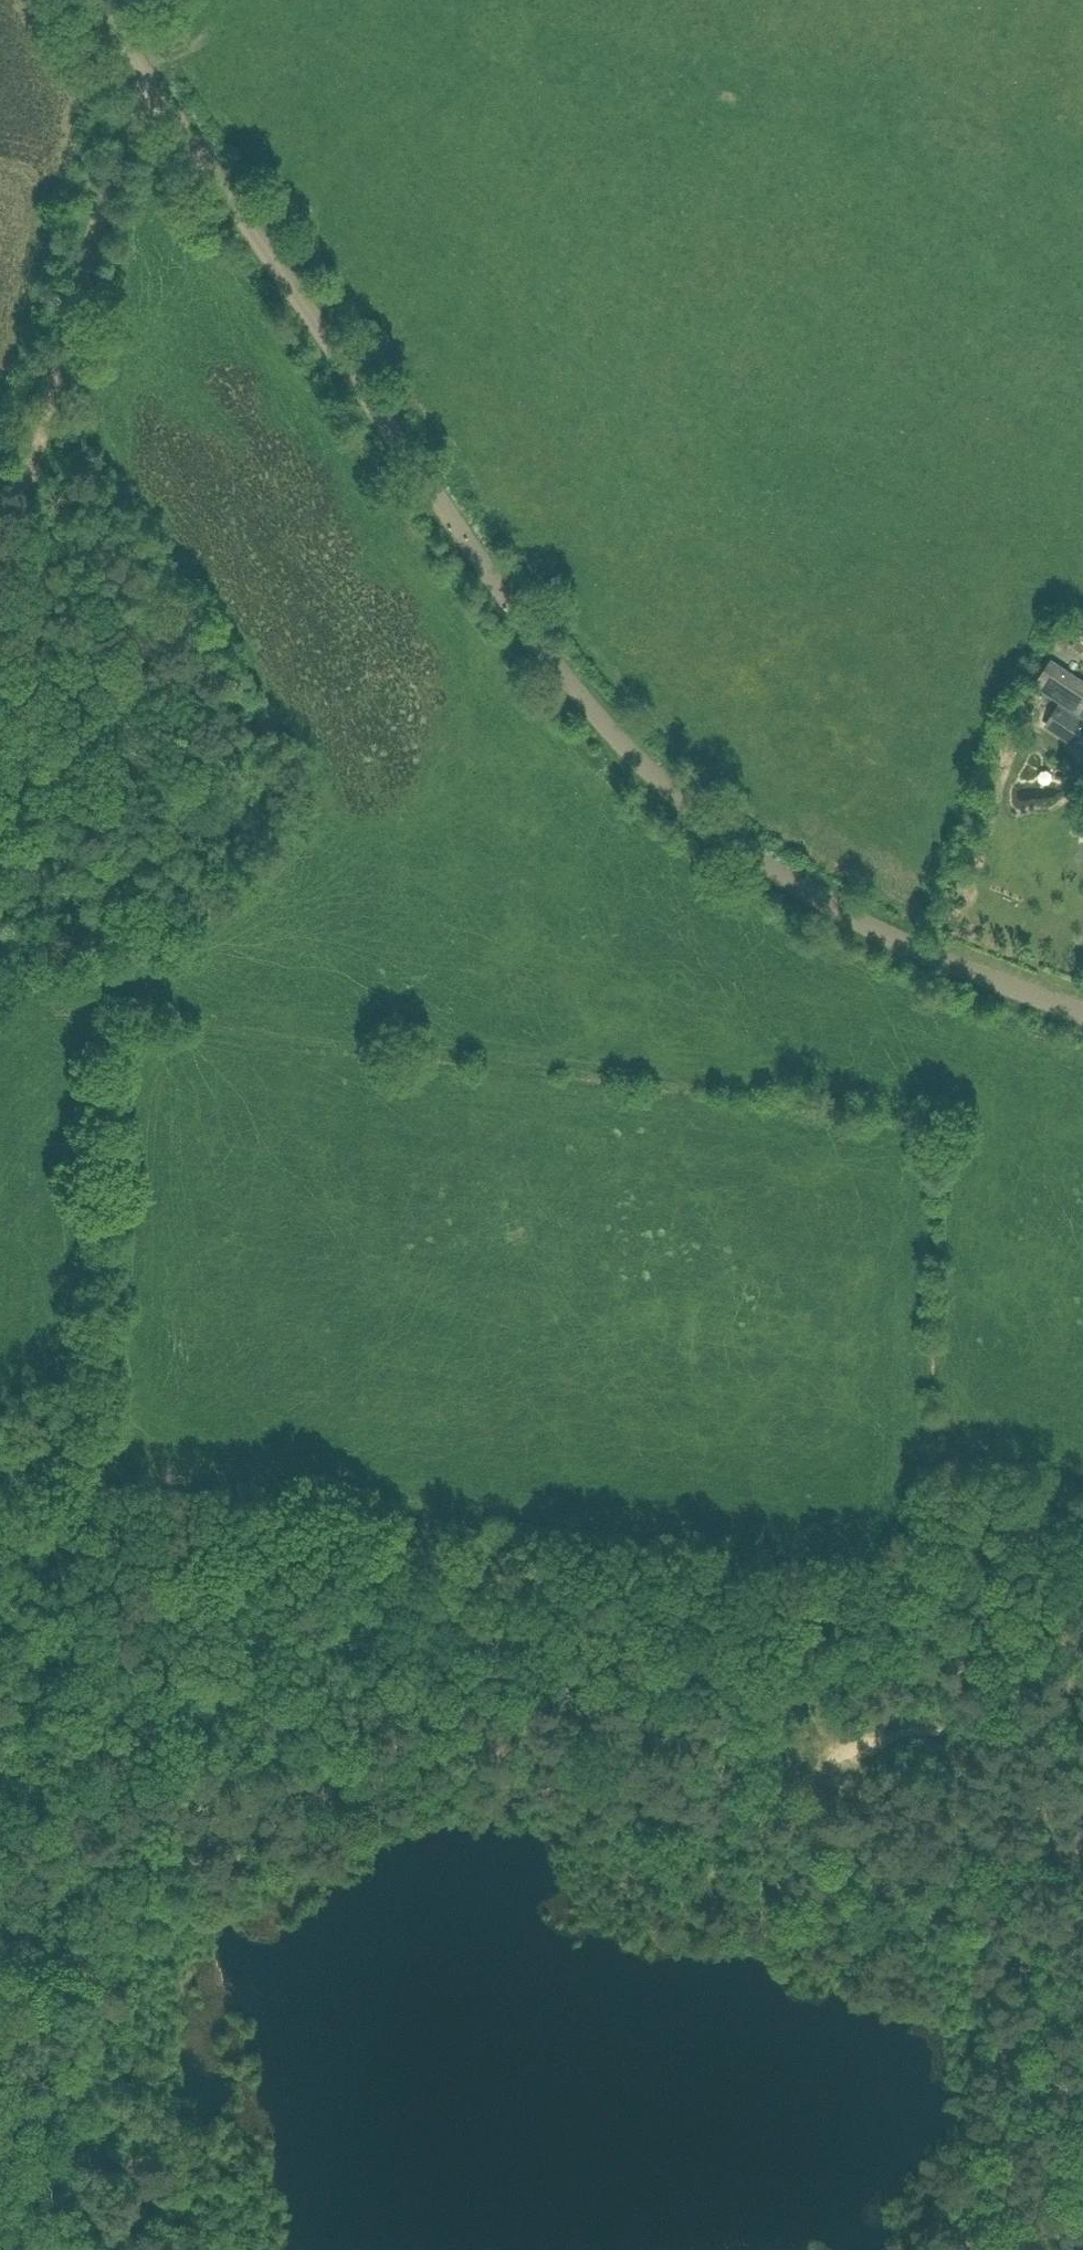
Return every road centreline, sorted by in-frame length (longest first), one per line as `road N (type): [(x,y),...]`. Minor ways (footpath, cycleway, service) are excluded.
road 1 (tertiary): [(1082,1013),(919,951),(836,908),(683,803),(614,732),(549,657),(91,0)]
road 2 (track): [(27,491),(131,113),(152,89)]

